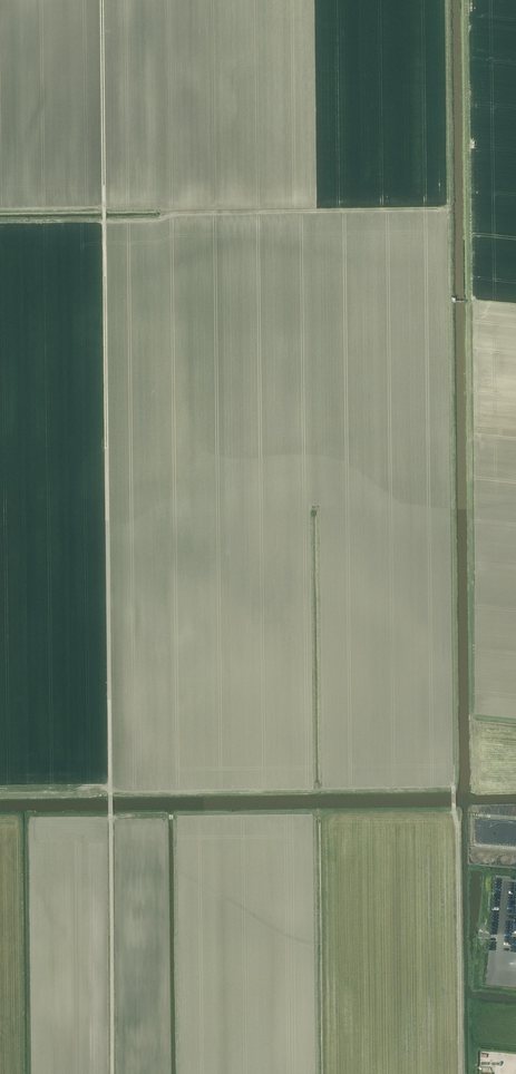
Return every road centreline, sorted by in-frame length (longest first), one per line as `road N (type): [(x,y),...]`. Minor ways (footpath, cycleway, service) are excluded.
road 1 (track): [(112,1073),(102,0)]
road 2 (track): [(461,1073),(448,207),(317,211)]

